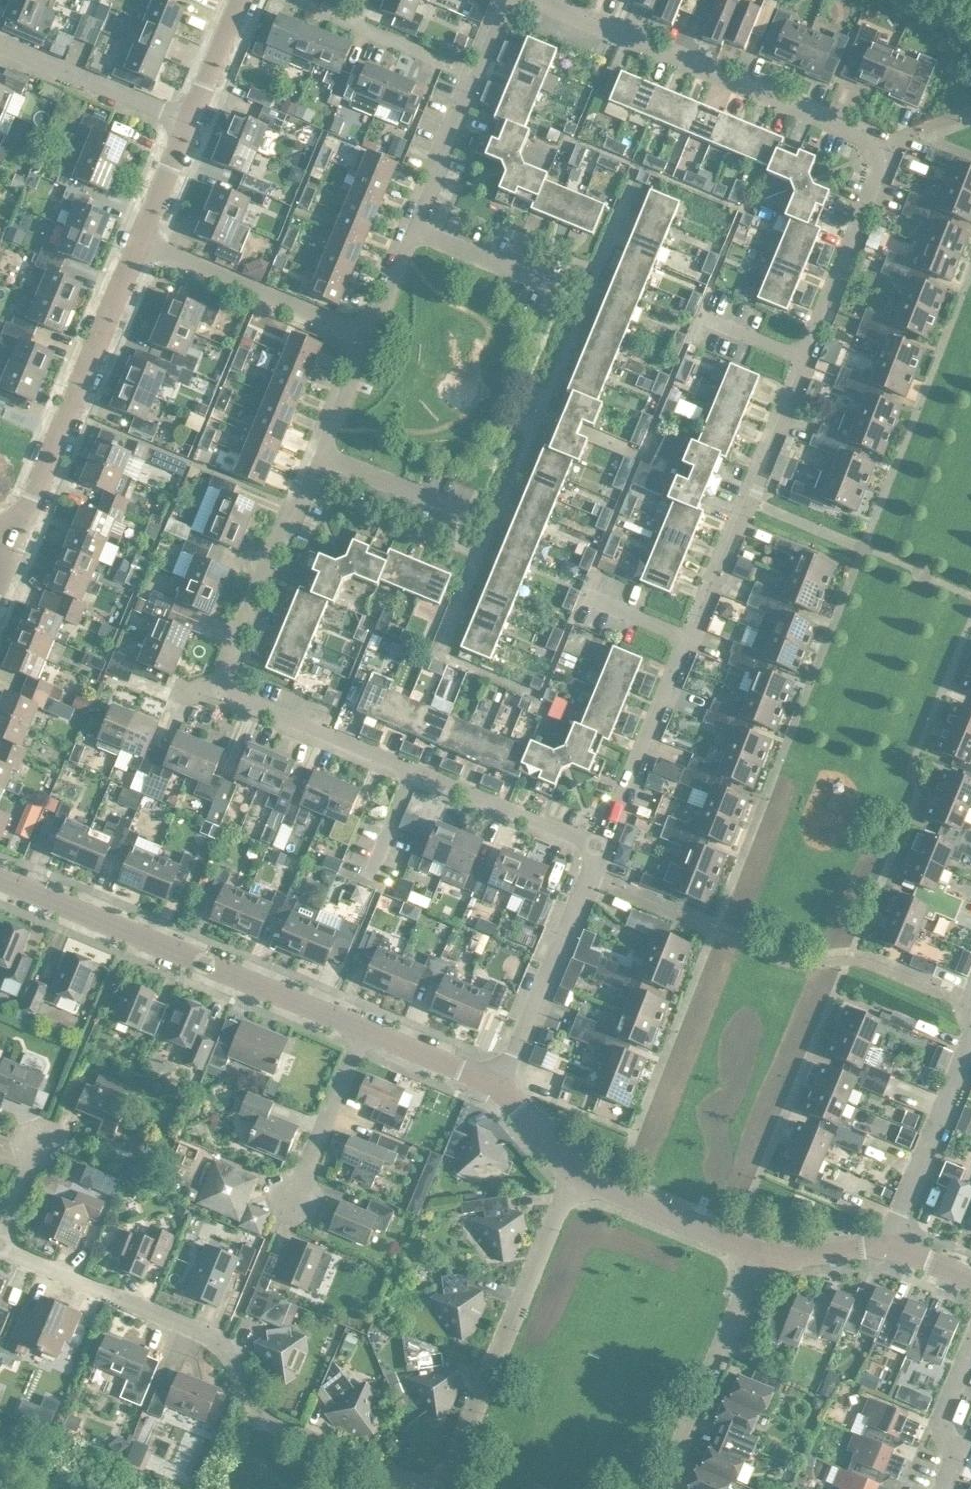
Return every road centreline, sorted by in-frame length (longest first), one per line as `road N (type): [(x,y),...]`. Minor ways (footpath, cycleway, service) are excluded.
road 1 (residential): [(806,362),(885,148),(520,0)]
road 2 (residential): [(438,1488),(266,1420),(245,1398),(219,1340),(0,1245)]
road 3 (residential): [(306,450),(214,687),(414,773)]
road 4 (tertiary): [(362,1026),(0,881)]
road 5 (residential): [(575,1181),(446,1488)]
road 6 (tertiary): [(8,543),(140,242)]
road 7 (residential): [(686,640),(806,362)]
road 8 (residential): [(508,1084),(602,843)]
road 9 (residential): [(667,1488),(760,1254)]
road 10 (residential): [(506,0),(406,221)]
road 11 (residential): [(352,337),(140,242)]
road 12 (residential): [(970,1019),(889,1234)]
road 13 (residential): [(602,843),(686,640)]
road 14 (residential): [(190,116),(0,38)]
road 15 (residential): [(414,773),(602,843)]
road 16 (tertiary): [(760,1254),(575,1181)]
road 17 (residential): [(362,1026),(295,1192)]
road 18 (tertiary): [(508,1084),(362,1026)]
road 19 (residential): [(306,450),(449,511)]
road 20 (residential): [(406,221),(545,281)]
road 21 (residential): [(938,1488),(951,1453),(943,1421),(970,1350)]
road 22 (tertiary): [(140,242),(190,116)]
road 23 (tertiary): [(889,1234),(760,1254)]
road 24 (residential): [(406,221),(352,337)]
road 25 (tertiary): [(190,116),(239,0)]
road 26 (residential): [(352,337),(306,450)]

